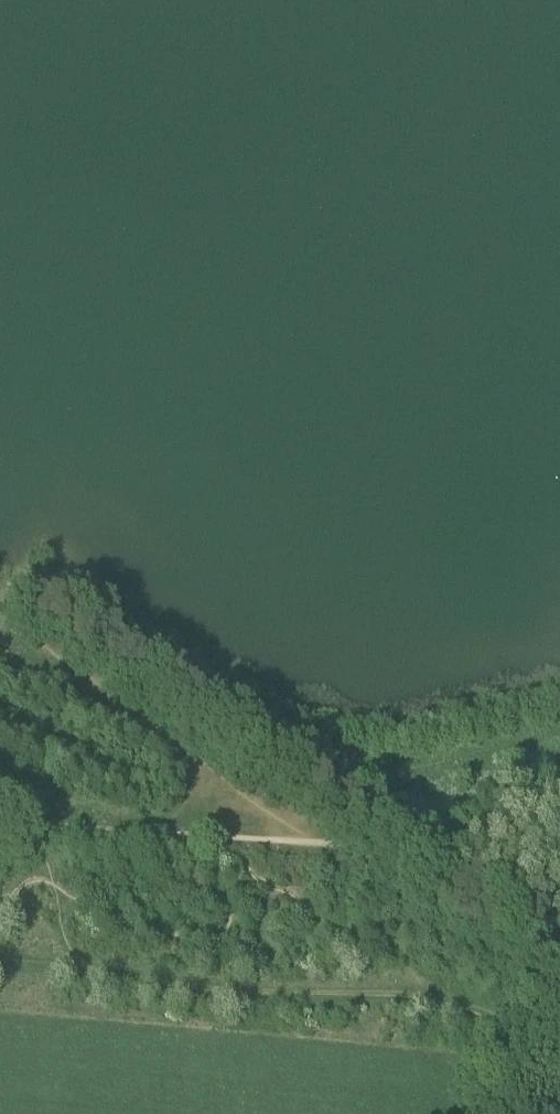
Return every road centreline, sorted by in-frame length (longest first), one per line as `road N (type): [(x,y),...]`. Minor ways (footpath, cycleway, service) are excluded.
road 1 (track): [(552,1049),(514,1023),(445,997),(364,985),(165,986),(0,962)]

